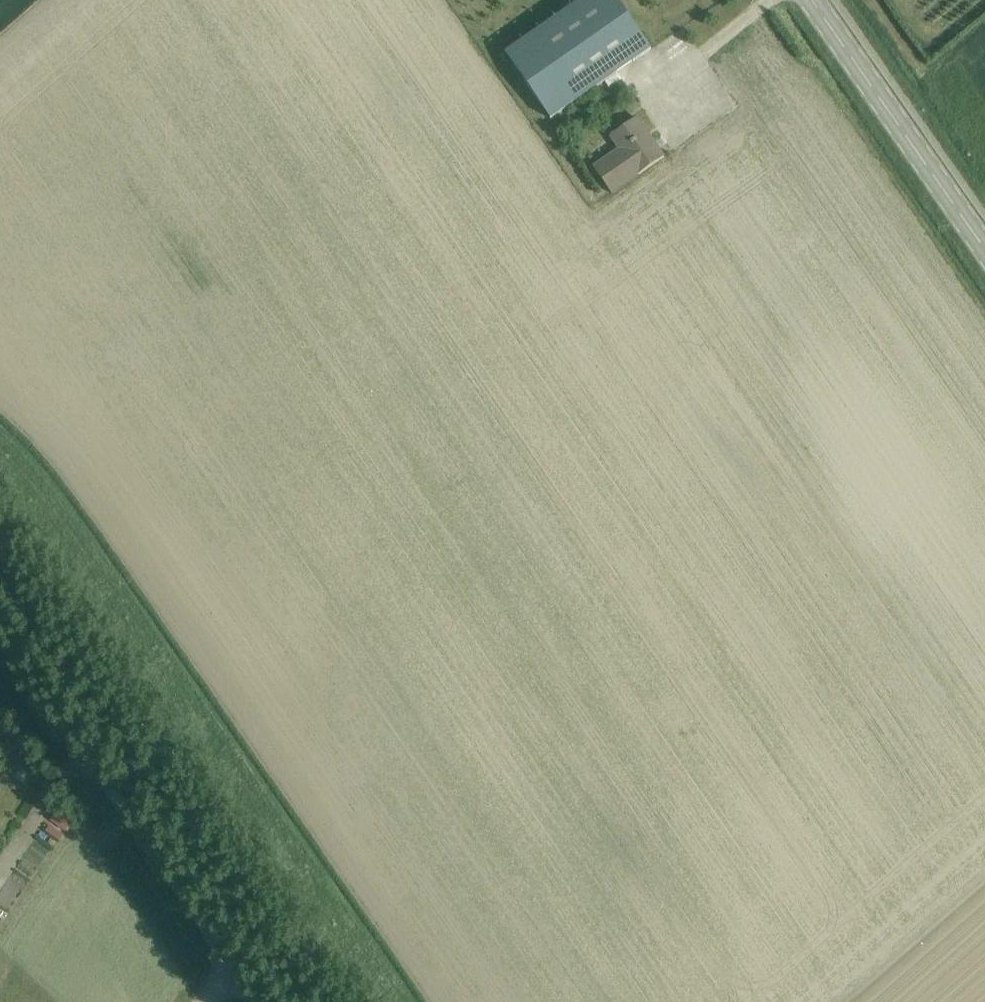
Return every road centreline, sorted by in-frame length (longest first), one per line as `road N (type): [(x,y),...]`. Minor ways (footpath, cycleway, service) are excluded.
road 1 (unclassified): [(260,1001),(0,631)]
road 2 (secondary): [(984,254),(807,0)]

